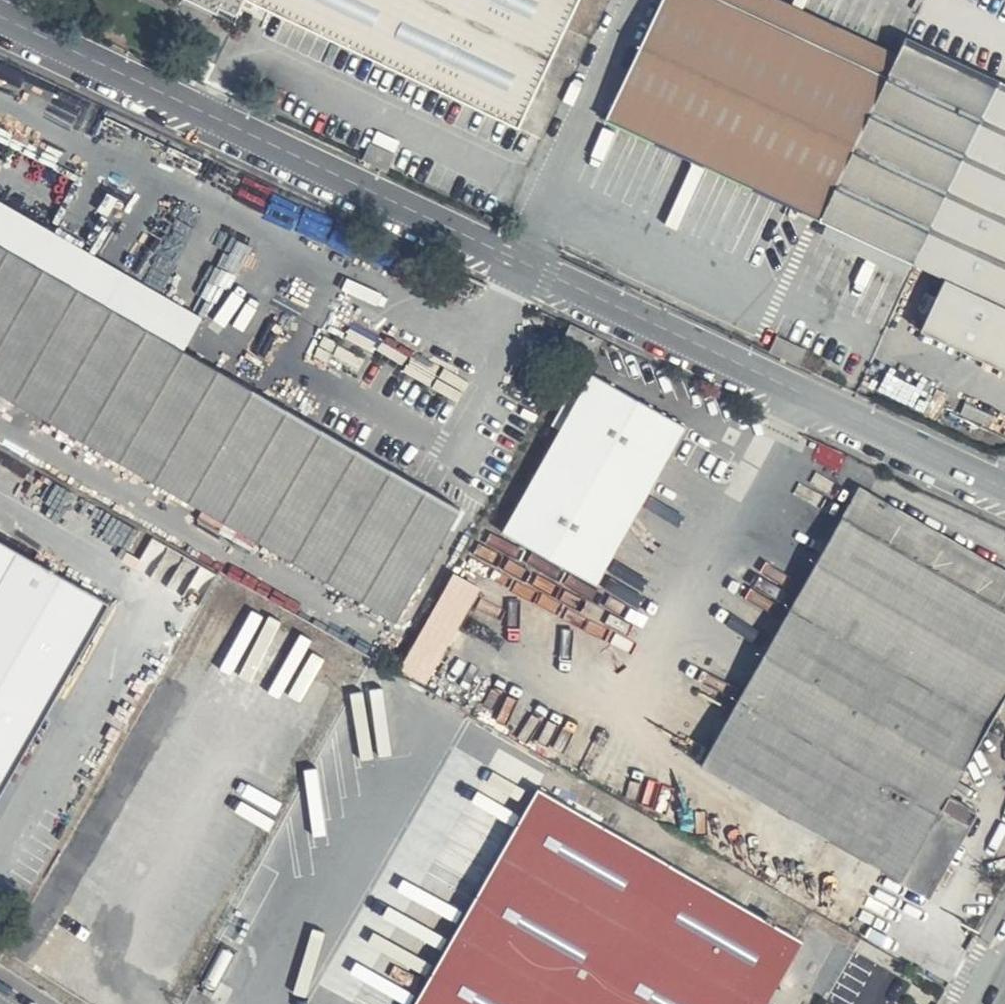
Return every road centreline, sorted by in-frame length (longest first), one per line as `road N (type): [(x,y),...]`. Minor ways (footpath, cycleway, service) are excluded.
road 1 (unclassified): [(0,25),(1004,496)]

